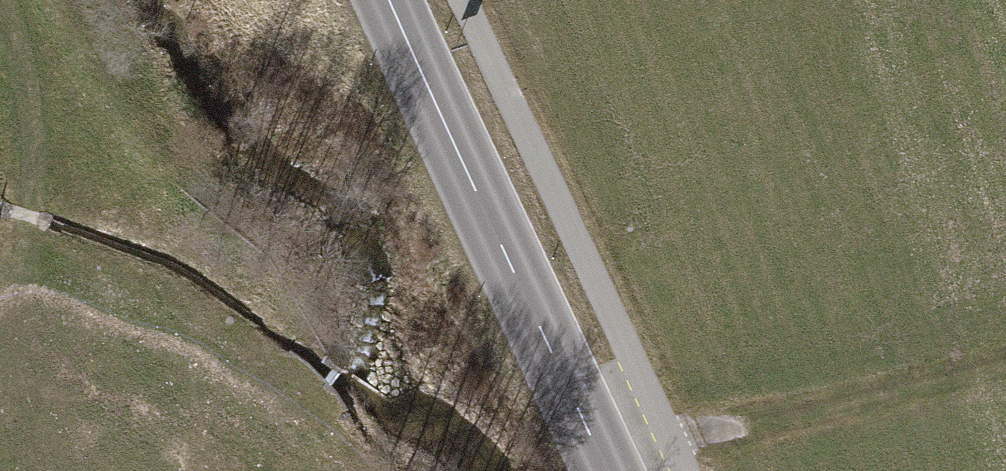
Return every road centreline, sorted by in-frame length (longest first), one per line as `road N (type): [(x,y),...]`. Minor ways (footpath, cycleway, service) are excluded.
road 1 (secondary): [(390,0),(609,470)]
road 2 (track): [(1,0),(13,22),(15,187),(0,248)]
road 3 (track): [(607,468),(671,439),(744,422)]

